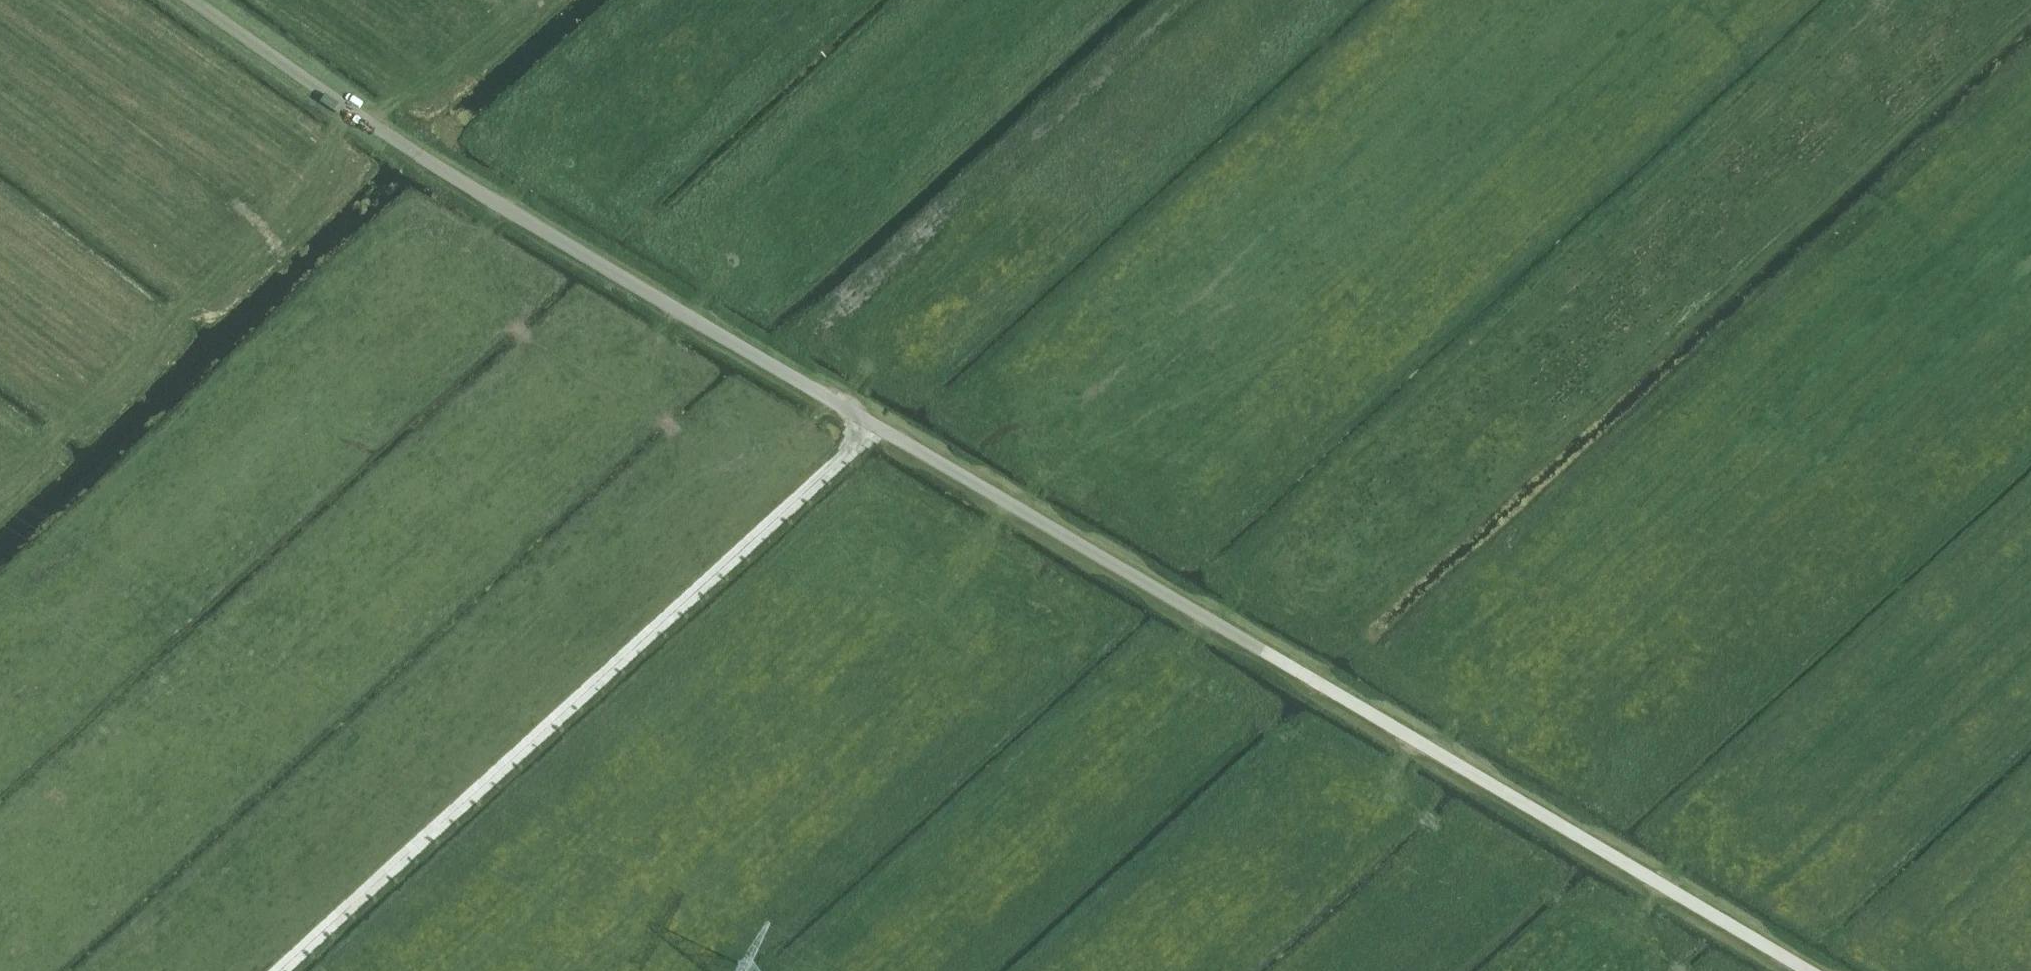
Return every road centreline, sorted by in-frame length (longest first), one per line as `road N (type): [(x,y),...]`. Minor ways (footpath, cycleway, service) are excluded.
road 1 (unclassified): [(1809,970),(551,237),(193,0)]

